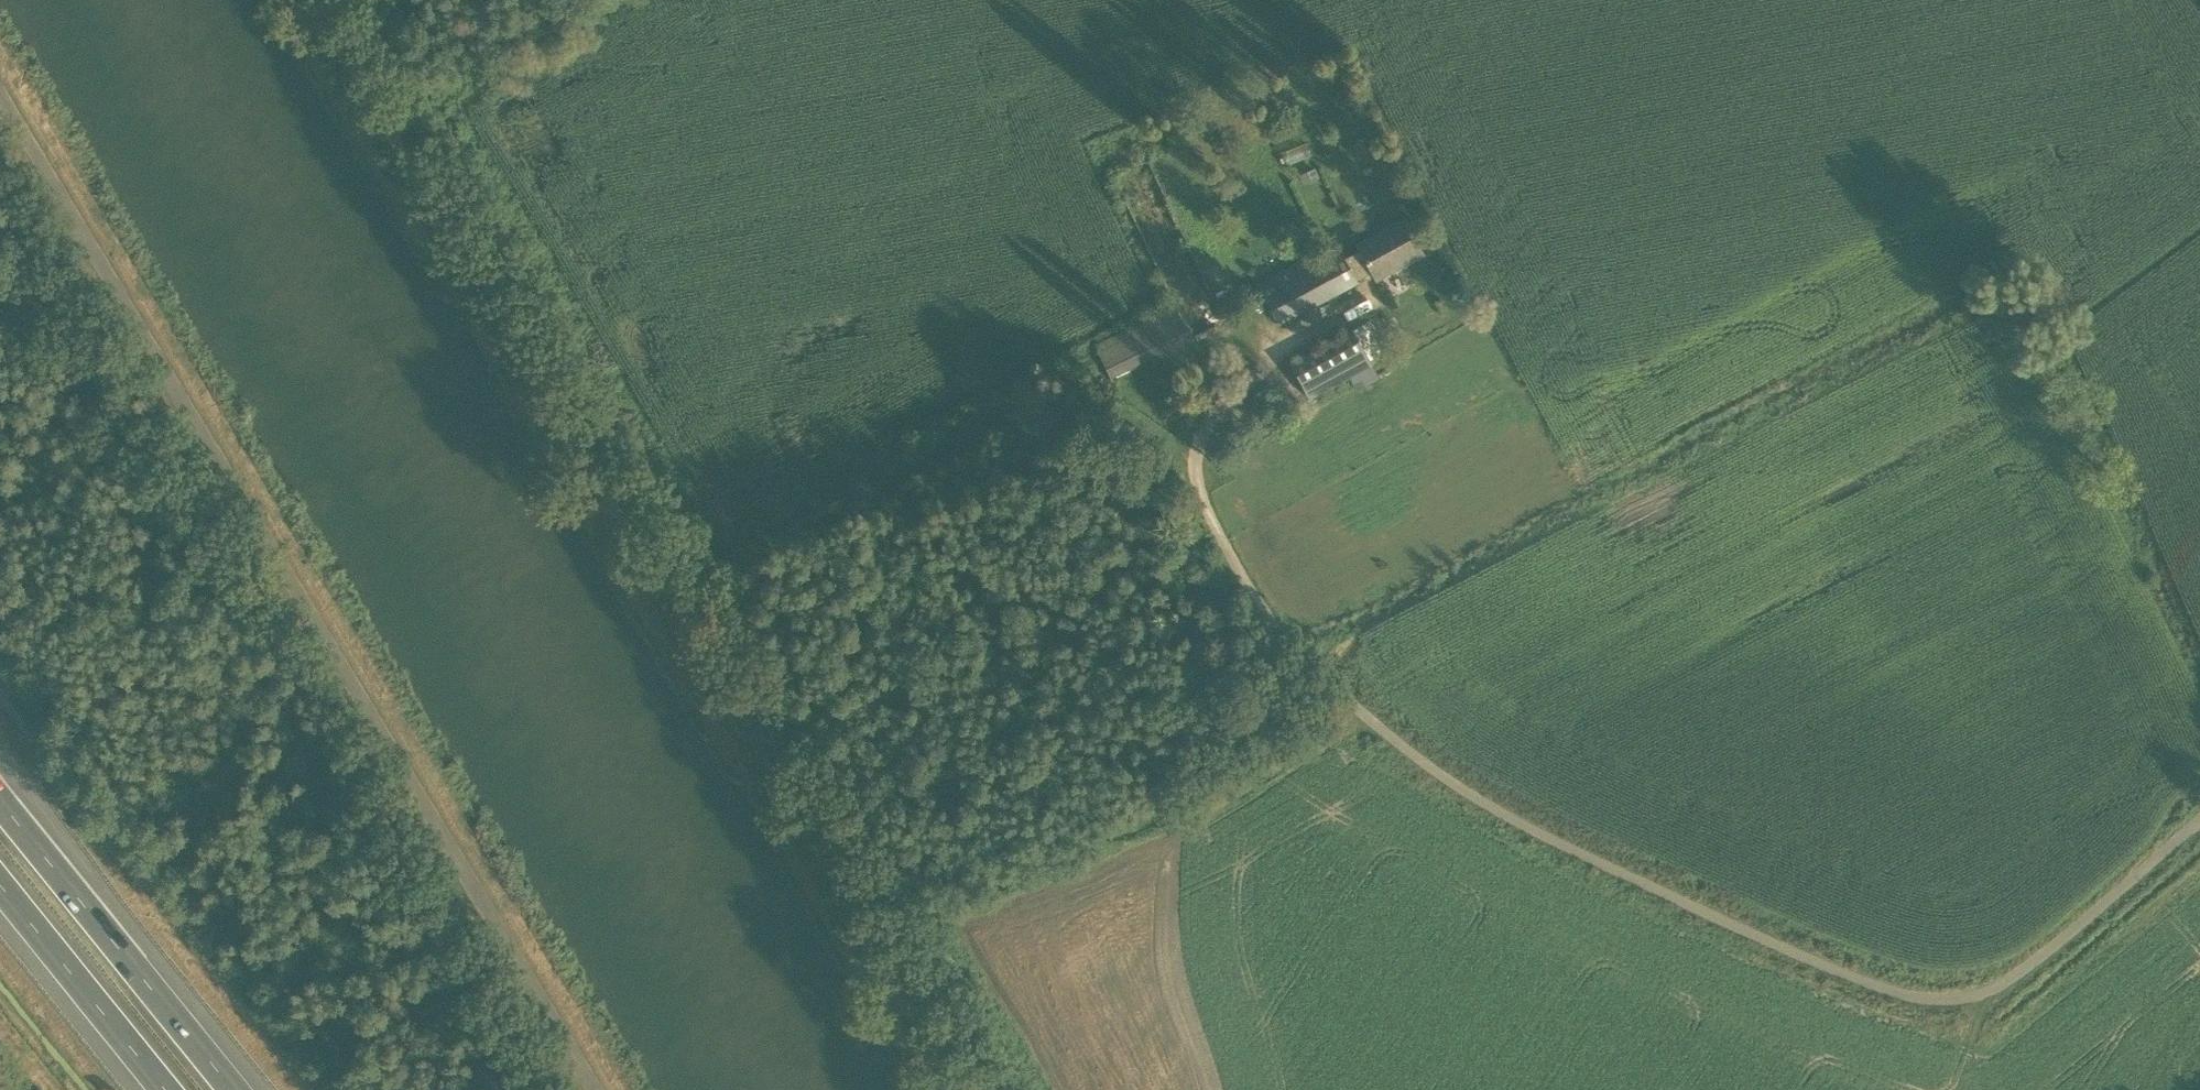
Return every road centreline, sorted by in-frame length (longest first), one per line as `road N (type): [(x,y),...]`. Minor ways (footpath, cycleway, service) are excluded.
road 1 (unclassified): [(2199,830),(2084,935),(1998,984),(1927,989),(1859,970),(1468,791),(1403,752),(1285,635),(1208,504),(1198,474),(1216,410)]
road 2 (track): [(954,1089),(321,0)]
road 3 (unclassified): [(596,1089),(0,105)]
road 4 (motorway): [(236,1089),(0,803)]
road 5 (motorway): [(0,885),(163,1089)]

